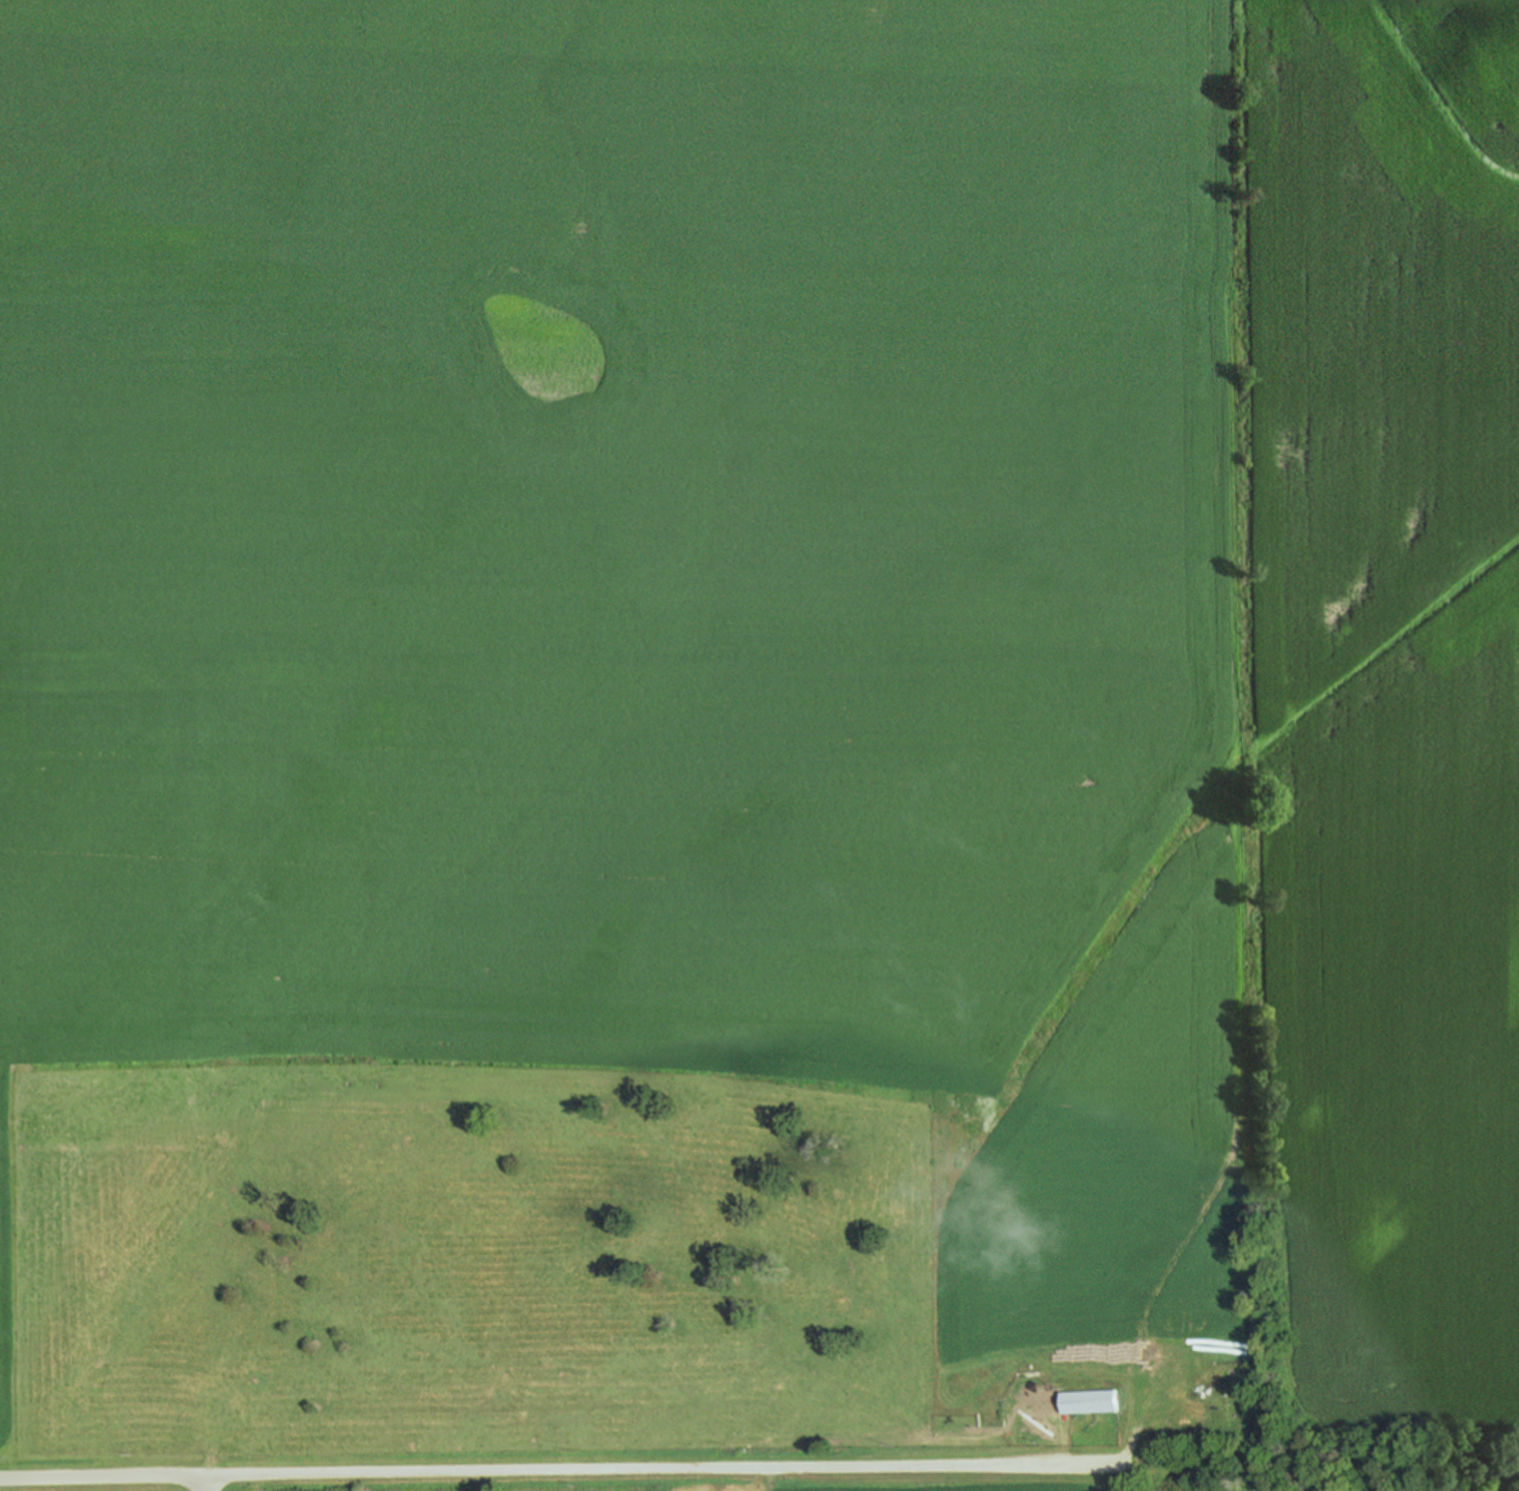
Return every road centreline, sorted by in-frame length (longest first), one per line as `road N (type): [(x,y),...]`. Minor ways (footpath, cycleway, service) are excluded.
road 1 (residential): [(199,1481),(0,1484)]

